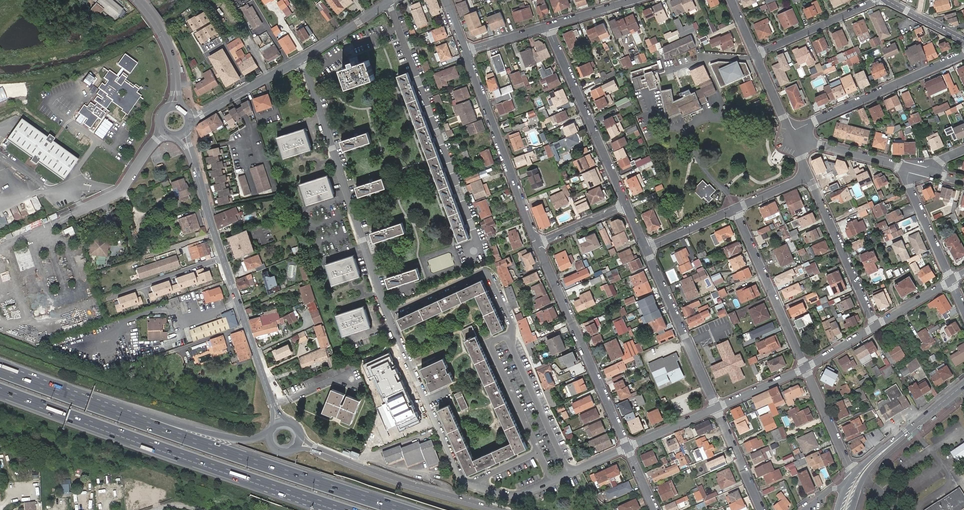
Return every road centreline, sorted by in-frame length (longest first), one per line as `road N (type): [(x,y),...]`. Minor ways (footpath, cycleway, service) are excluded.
road 1 (residential): [(302,59),(380,294),(462,480),(511,497),(626,447)]
road 2 (residential): [(279,423),(182,133)]
road 3 (motorway): [(0,390),(287,490)]
road 4 (motorway): [(405,509),(119,414)]
road 5 (residential): [(474,251),(477,237),(389,3)]
road 6 (residential): [(537,244),(626,447)]
road 7 (tertiary): [(494,509),(298,442)]
road 8 (residential): [(465,51),(537,244)]
road 9 (residential): [(547,26),(626,205)]
road 10 (residential): [(790,133),(963,54)]
road 11 (residential): [(645,248),(716,408)]
road 12 (residential): [(735,209),(806,368)]
road 13 (residential): [(810,176),(875,326)]
road 14 (motorway): [(269,434),(236,439),(119,414)]
road 15 (residential): [(755,54),(877,0)]
road 16 (residential): [(302,59),(188,120)]
road 17 (motorway): [(119,414),(0,370)]
road 18 (residential): [(910,168),(909,186),(952,281)]
road 19 (residential): [(792,137),(910,168)]

